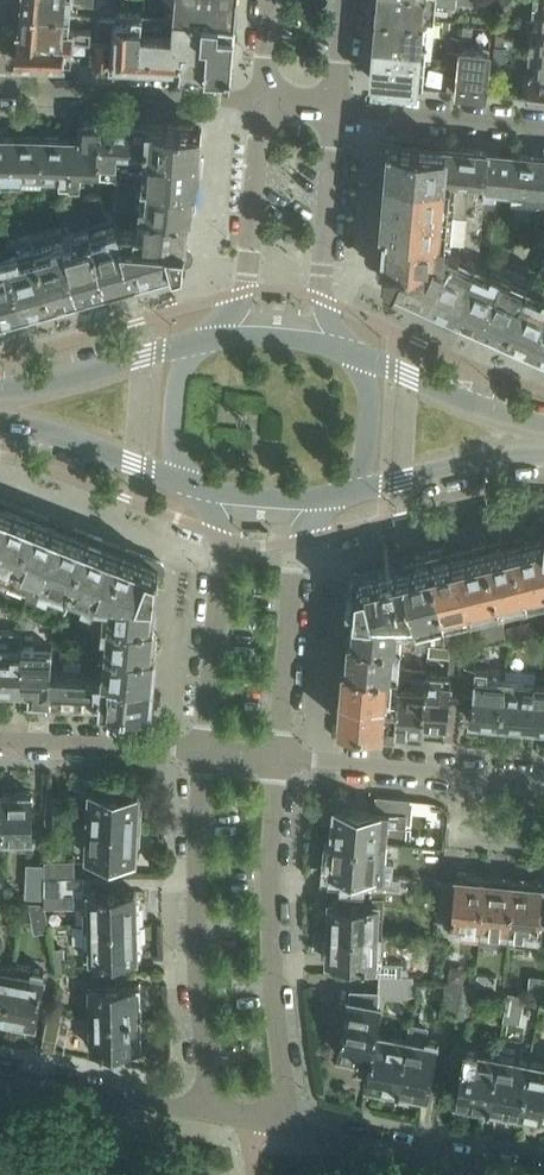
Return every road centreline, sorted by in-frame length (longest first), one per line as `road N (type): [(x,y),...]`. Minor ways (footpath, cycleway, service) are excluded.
road 1 (residential): [(288,1130),(271,945),(278,759)]
road 2 (residential): [(206,749),(197,946),(212,1113)]
road 3 (residential): [(278,759),(300,540),(337,495)]
road 4 (residential): [(197,487),(222,537),(206,749)]
road 5 (residential): [(0,86),(261,101)]
road 6 (residential): [(543,1174),(288,1130)]
road 7 (residential): [(353,354),(321,298),(340,108)]
road 8 (residential): [(261,101),(245,292),(211,337)]
road 9 (secondary): [(211,337),(0,383)]
road 10 (residential): [(212,1113),(0,1073)]
road 11 (secondary): [(337,495),(483,460),(543,456)]
road 12 (secondary): [(0,422),(197,487)]
road 13 (residential): [(0,741),(206,749)]
road 14 (residential): [(340,108),(543,126)]
road 15 (secondary): [(543,423),(353,354)]
road 16 (residential): [(278,759),(456,774)]
road 17 (secondary): [(211,337),(180,378),(174,428),(176,456),(197,487)]
road 18 (secondary): [(337,495),(368,443),(371,398),(353,354)]
road 19 (secondary): [(353,354),(317,339),(211,337)]
road 20 (secondary): [(197,487),(253,497),(337,495)]

